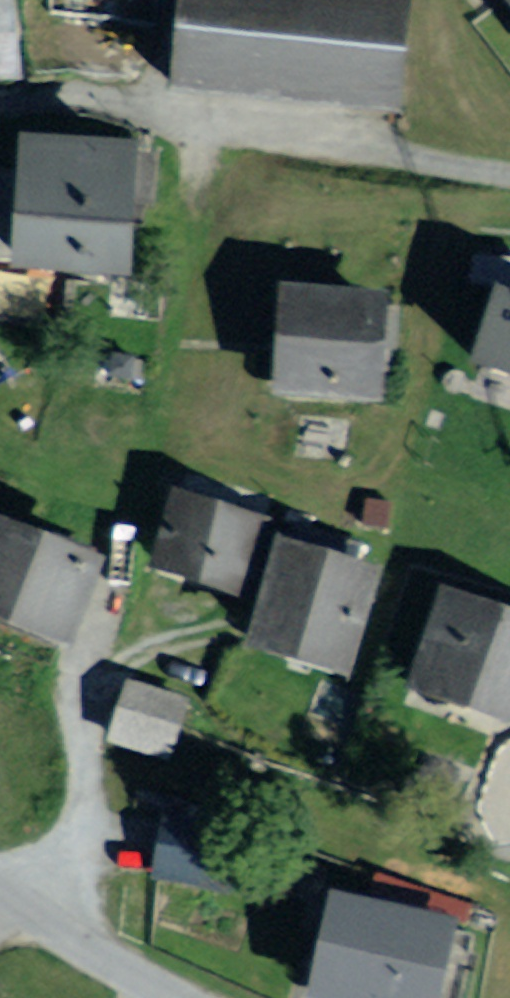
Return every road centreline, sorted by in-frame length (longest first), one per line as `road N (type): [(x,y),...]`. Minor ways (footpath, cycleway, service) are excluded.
road 1 (residential): [(0,894),(185,997)]

